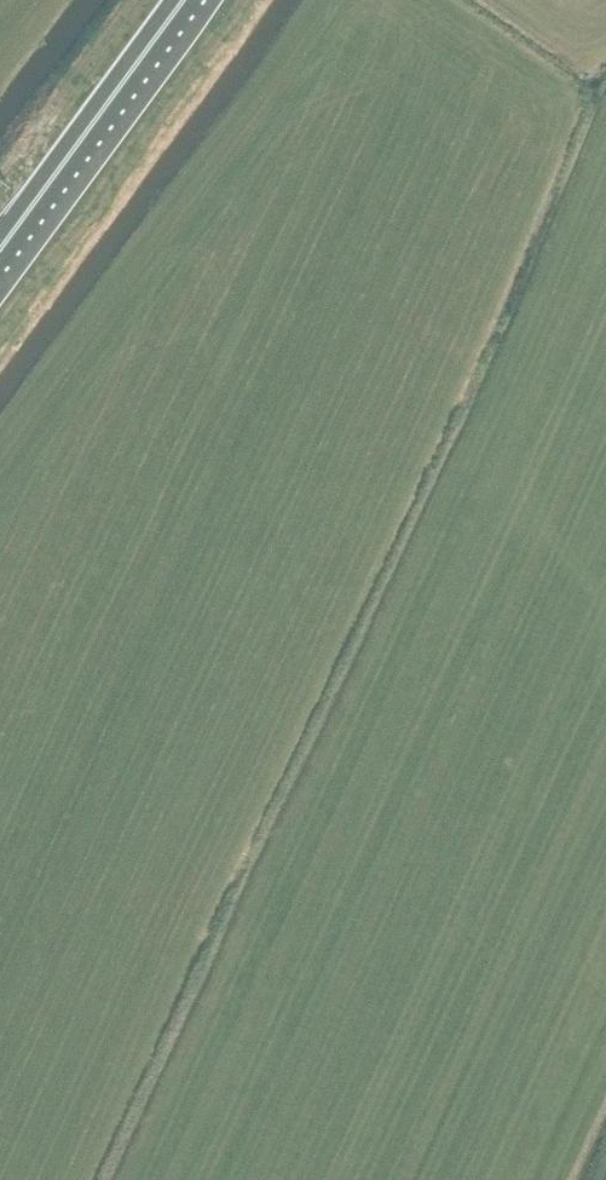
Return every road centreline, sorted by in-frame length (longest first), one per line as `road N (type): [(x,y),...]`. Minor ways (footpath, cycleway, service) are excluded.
road 1 (trunk): [(0,252),(188,0)]

